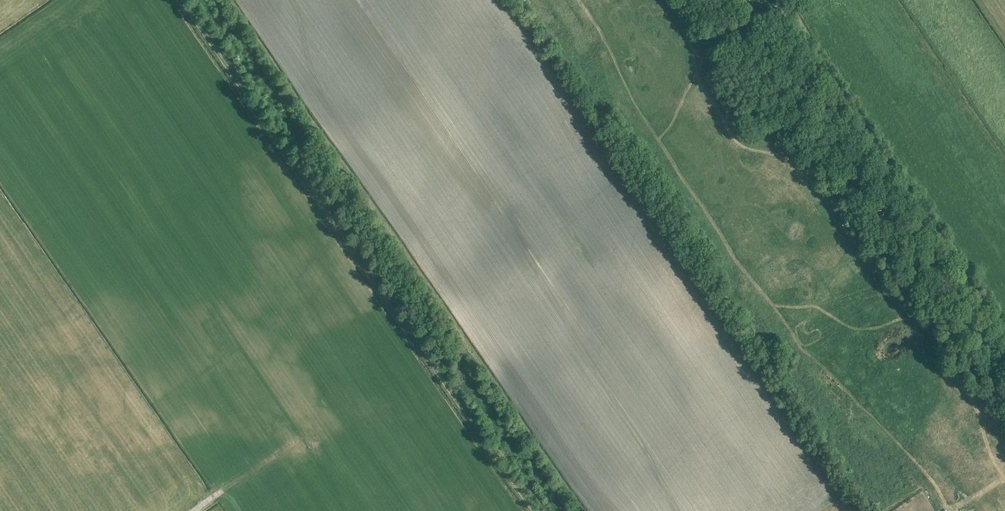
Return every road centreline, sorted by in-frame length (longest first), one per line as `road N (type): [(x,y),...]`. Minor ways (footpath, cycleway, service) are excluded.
road 1 (track): [(590,0),(637,107),(766,300),(803,351),(924,472),(947,510)]

